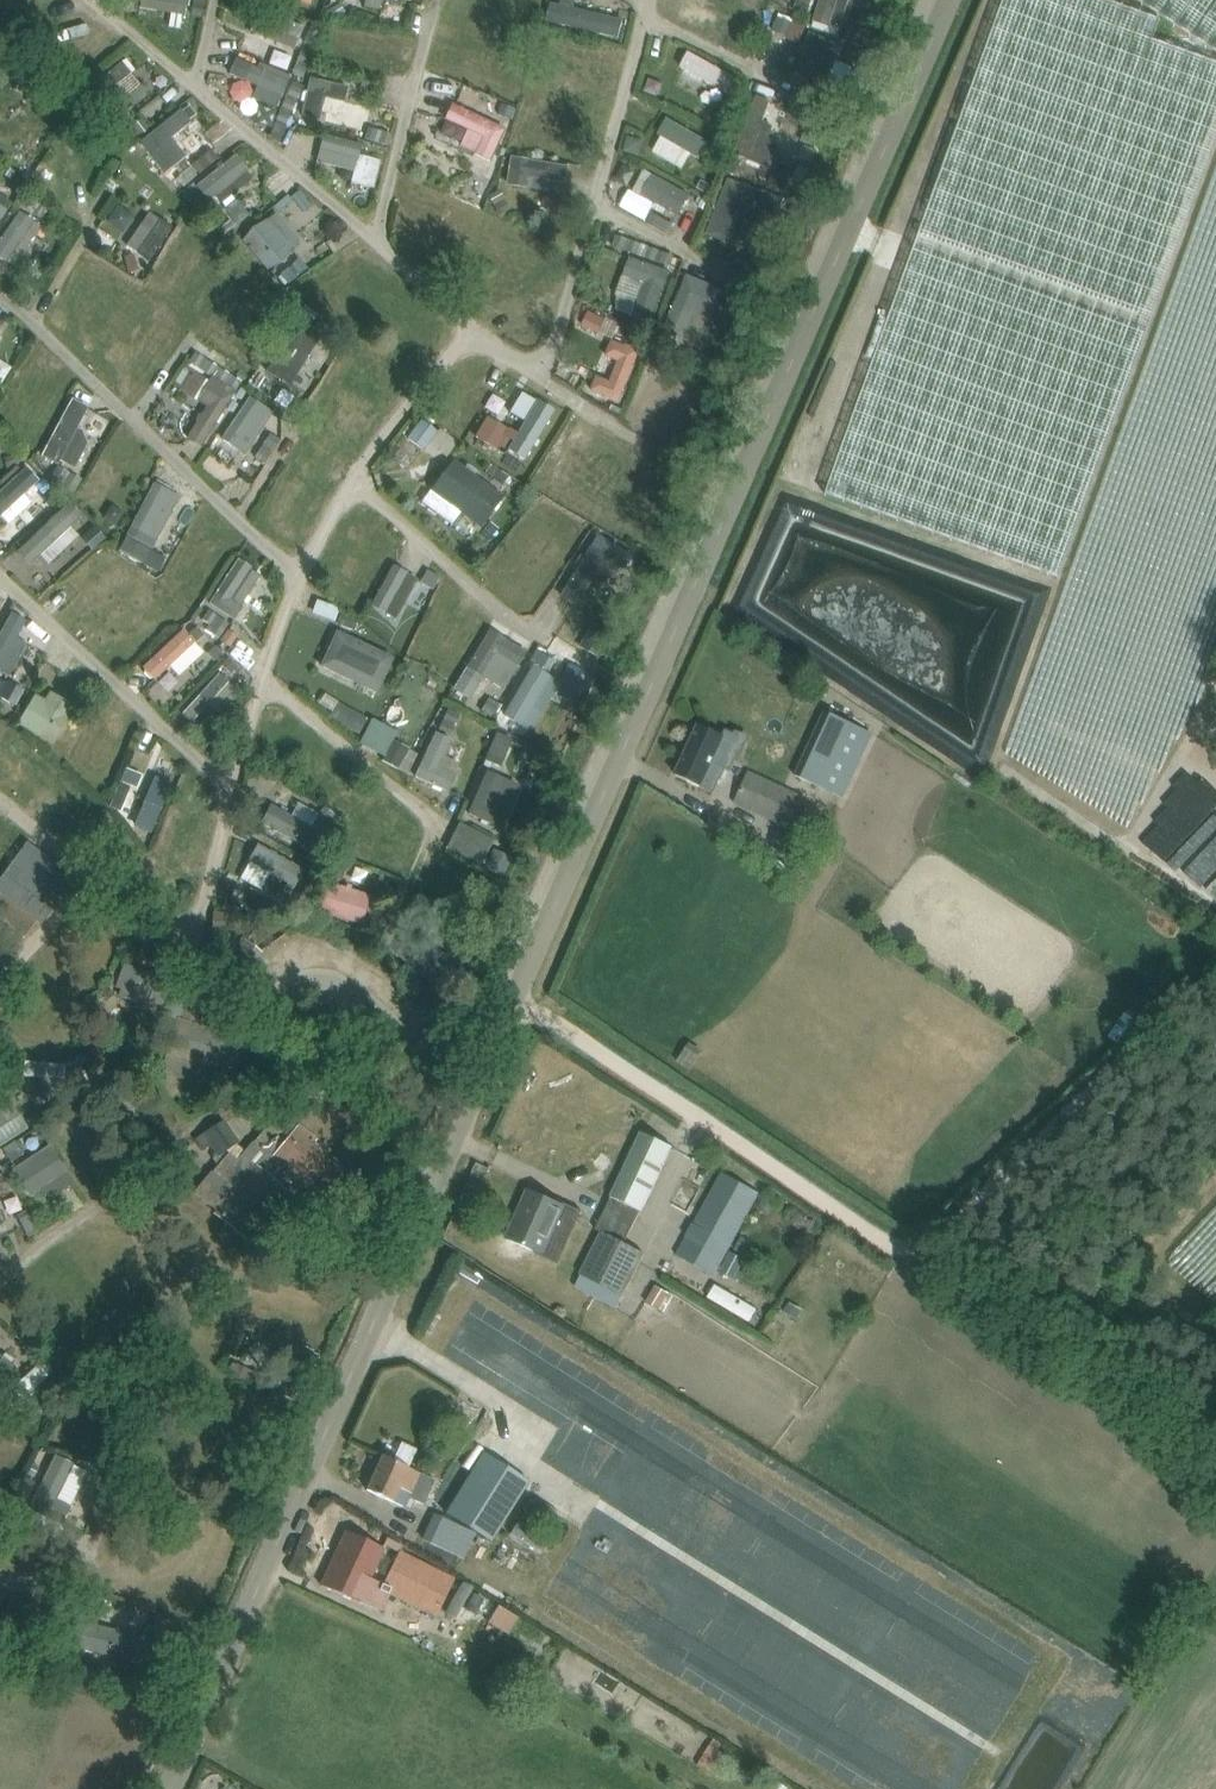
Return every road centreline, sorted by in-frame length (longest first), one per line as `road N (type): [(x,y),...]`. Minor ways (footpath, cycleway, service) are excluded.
road 1 (unclassified): [(176,1788),(964,0)]
road 2 (track): [(522,1006),(877,1242),(907,1249),(938,1242),(1215,974)]
road 3 (track): [(216,1703),(0,1668)]

